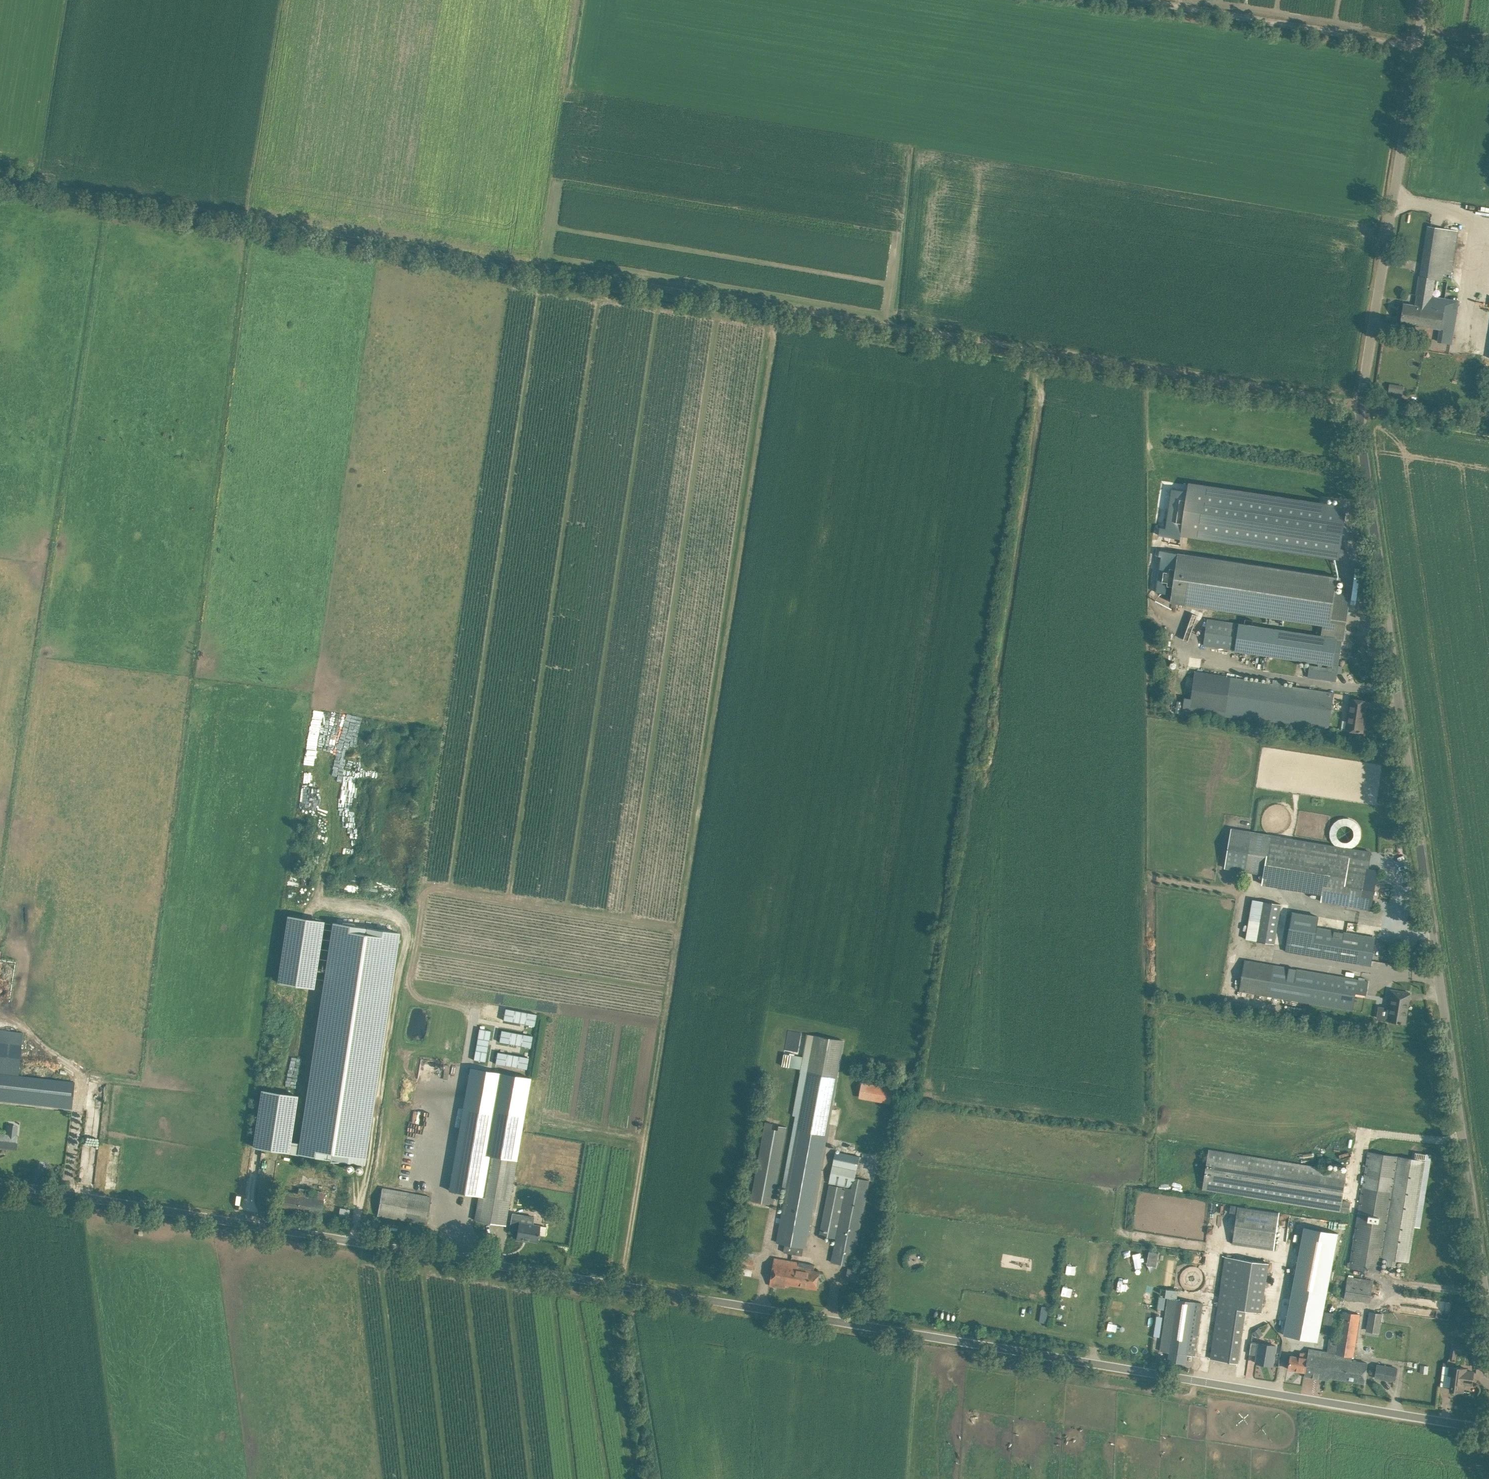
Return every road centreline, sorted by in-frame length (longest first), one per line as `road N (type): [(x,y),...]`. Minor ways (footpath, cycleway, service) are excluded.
road 1 (unclassified): [(1488,1428),(0,1188)]
road 2 (track): [(619,1291),(780,308)]
road 3 (tertiary): [(1488,1315),(1361,404)]
road 4 (track): [(780,308),(0,178)]
road 5 (track): [(1361,404),(780,308)]
road 6 (track): [(1124,0),(1488,61)]
road 7 (tertiary): [(1417,50),(1361,404)]

